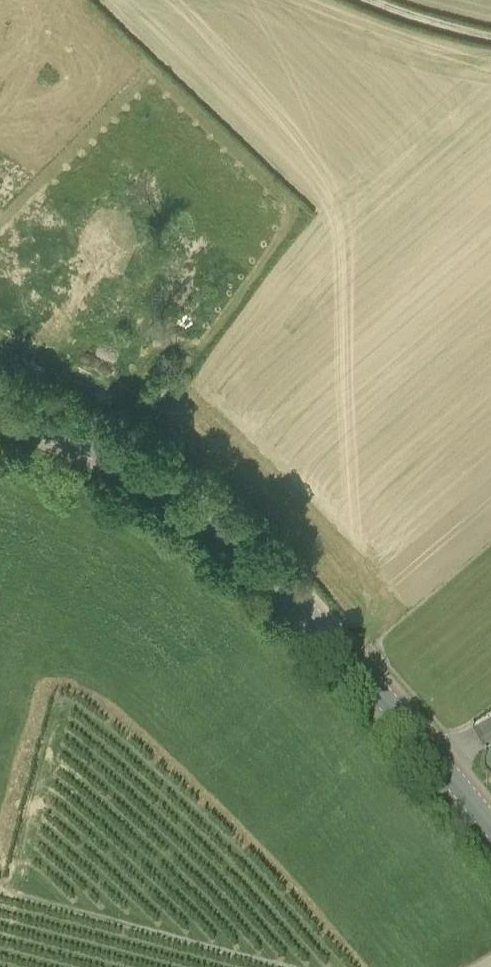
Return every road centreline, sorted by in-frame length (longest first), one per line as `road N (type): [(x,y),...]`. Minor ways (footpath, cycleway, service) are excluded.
road 1 (secondary): [(490,826),(357,666),(232,538),(134,468),(0,416)]
road 2 (track): [(280,966),(0,890)]
road 3 (track): [(490,35),(375,0)]

